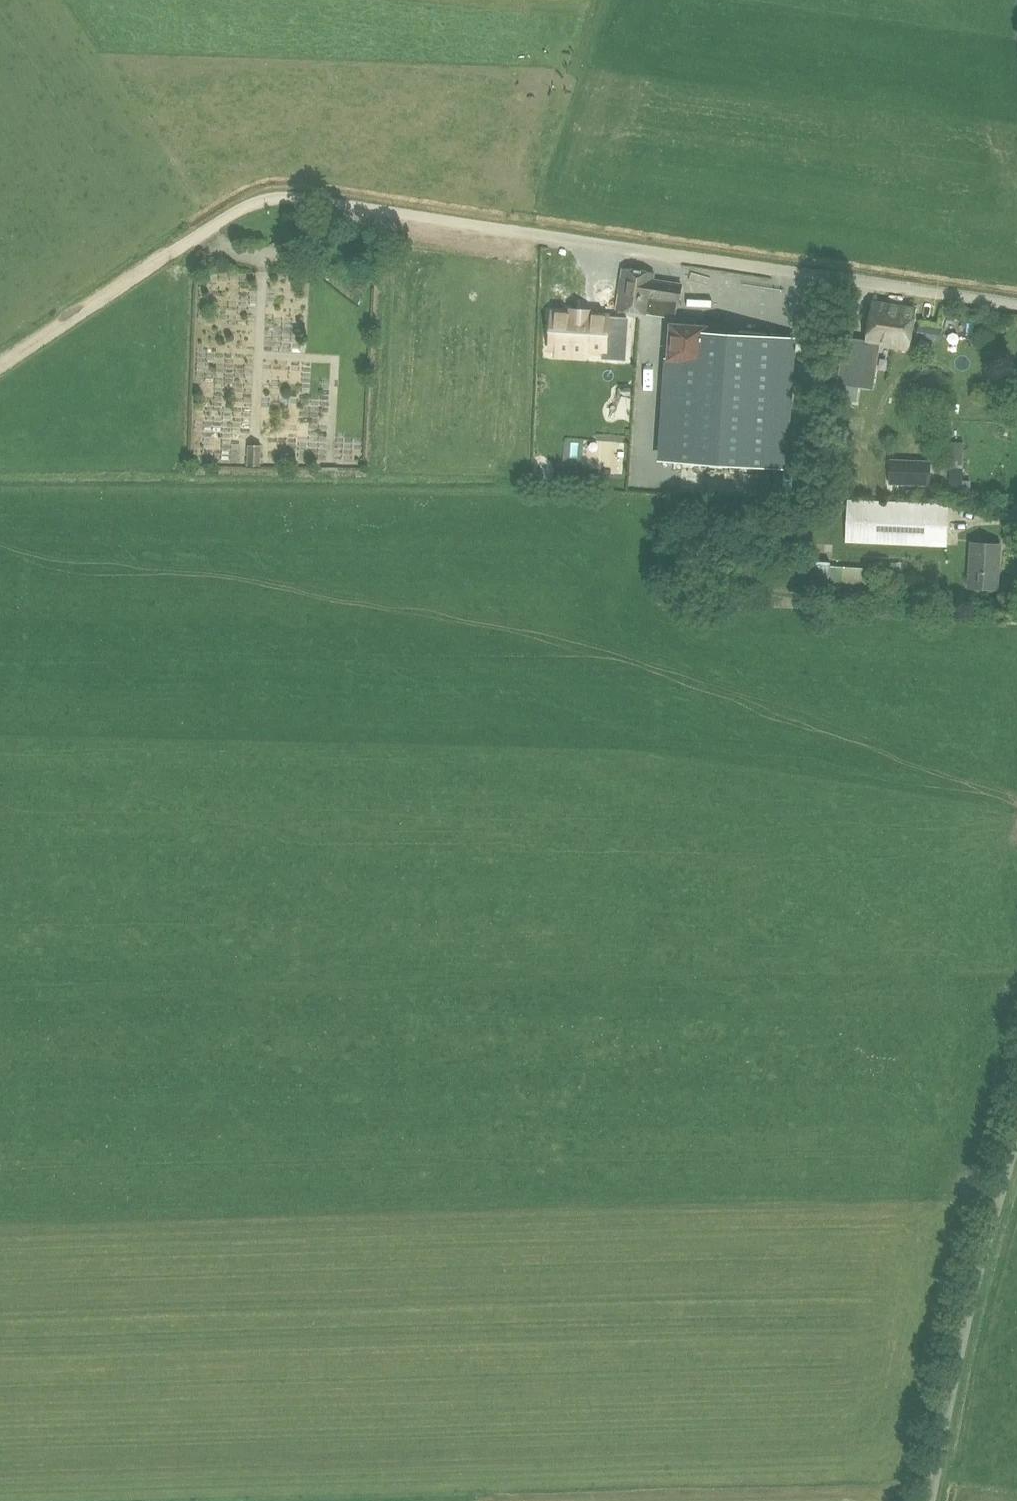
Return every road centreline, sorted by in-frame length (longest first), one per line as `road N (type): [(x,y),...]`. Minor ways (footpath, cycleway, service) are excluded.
road 1 (unclassified): [(1016,303),(295,199),(243,206),(171,252)]
road 2 (unclassified): [(930,1500),(965,1309),(1016,1113)]
road 3 (track): [(171,252),(0,364)]

